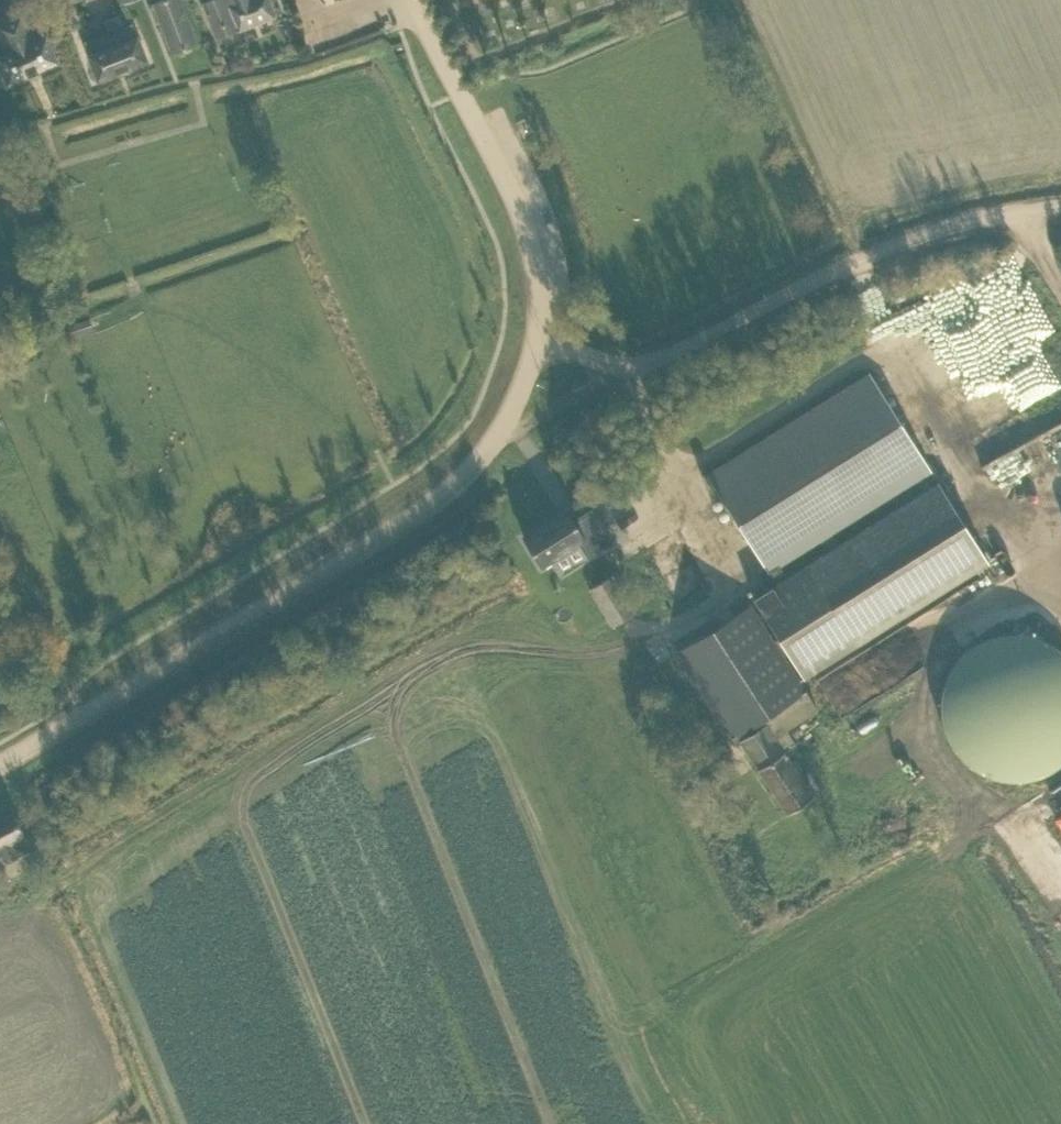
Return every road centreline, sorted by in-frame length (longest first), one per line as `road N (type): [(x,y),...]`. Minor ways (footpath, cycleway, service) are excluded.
road 1 (tertiary): [(0,765),(442,496),(506,424),(535,342)]
road 2 (unclassified): [(535,342),(642,366),(842,281),(1060,210)]
road 3 (tertiary): [(535,342),(537,275),(524,218),(416,0)]

